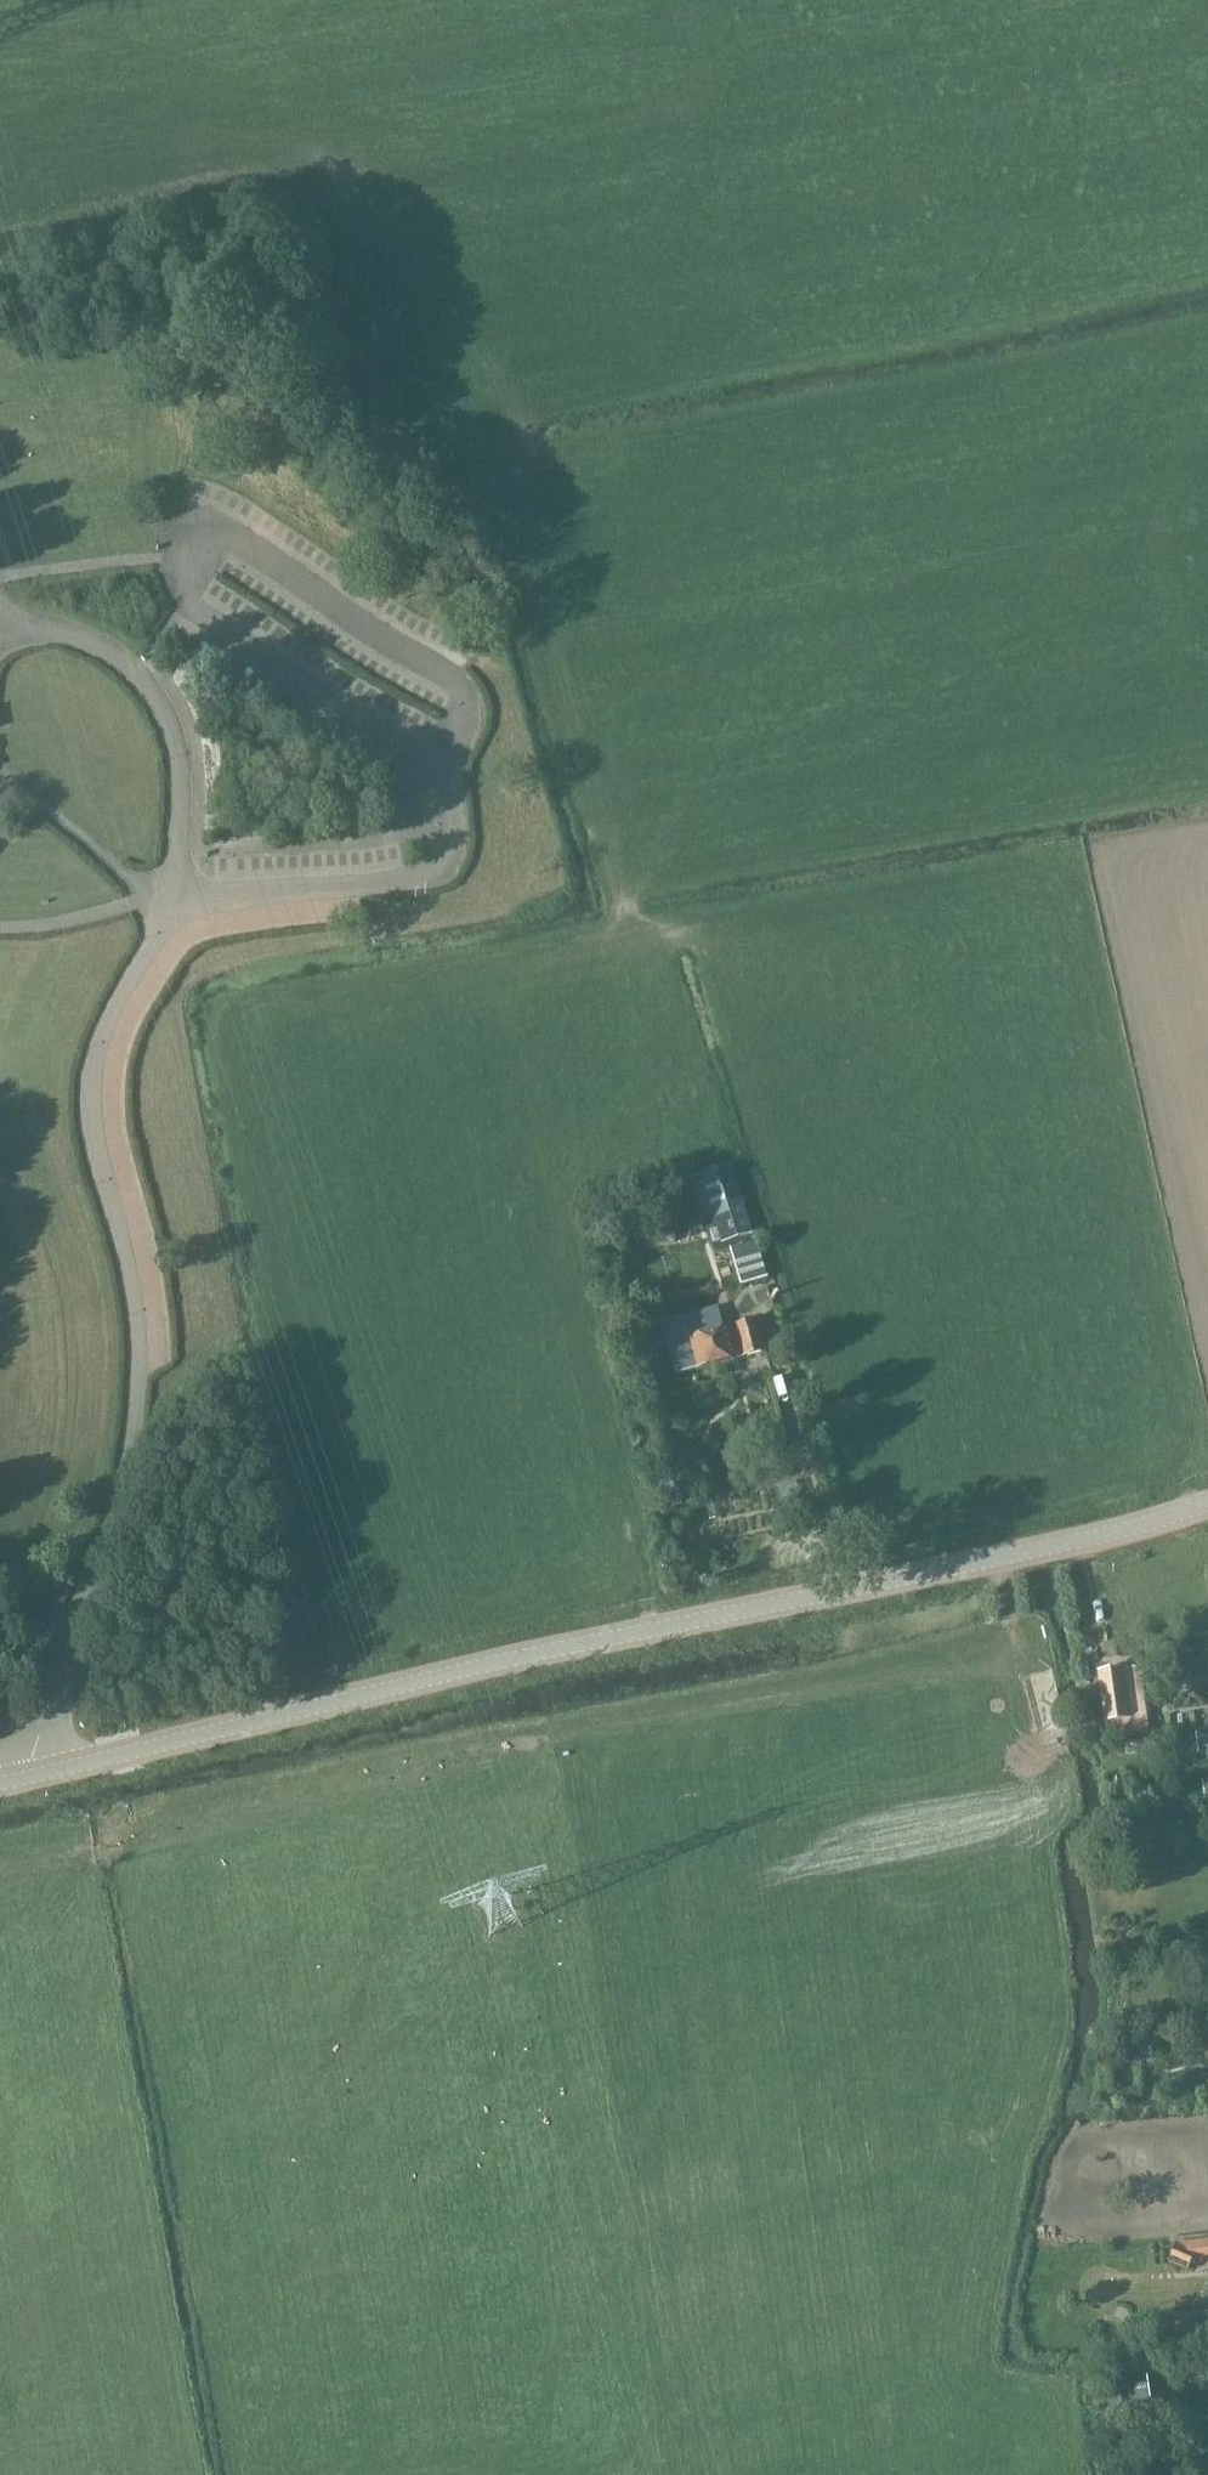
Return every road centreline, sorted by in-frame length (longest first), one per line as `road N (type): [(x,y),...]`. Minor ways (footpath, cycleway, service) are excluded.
road 1 (tertiary): [(0,1783),(1207,1505)]

